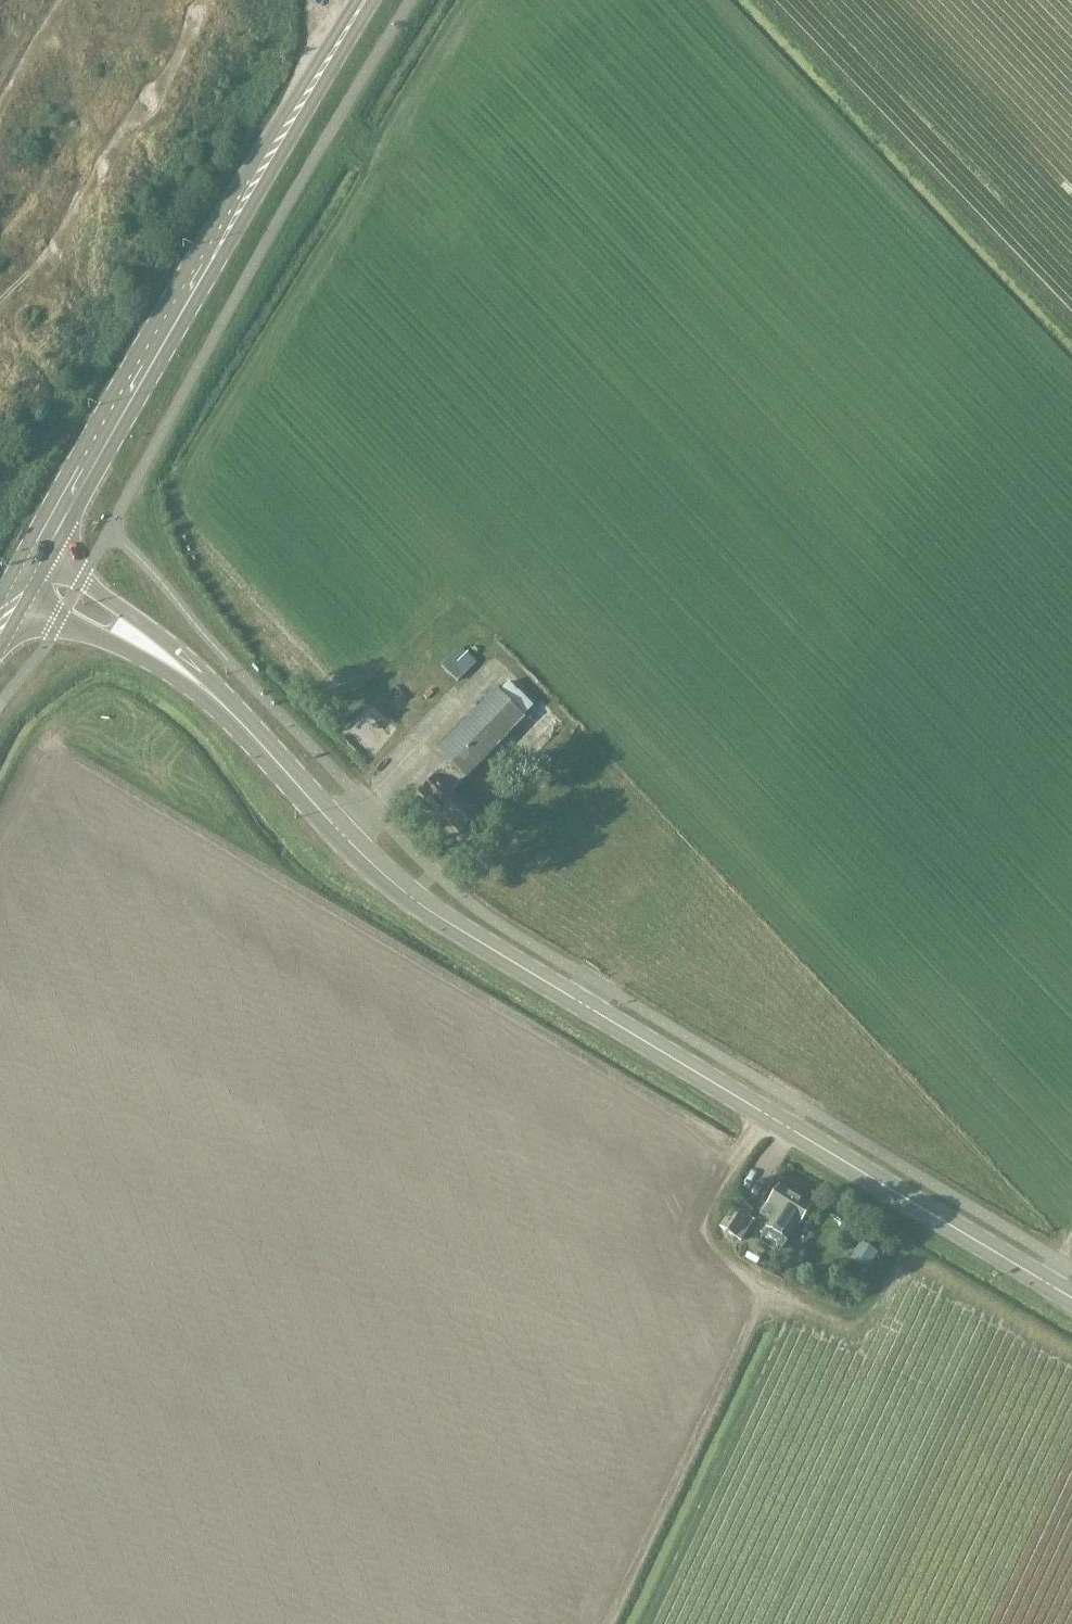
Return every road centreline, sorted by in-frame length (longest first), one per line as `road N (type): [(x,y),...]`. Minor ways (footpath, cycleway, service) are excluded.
road 1 (secondary): [(1071,1304),(439,919),(356,848),(183,663),(20,574)]
road 2 (secondary): [(20,574),(136,368),(366,0)]
road 3 (track): [(762,1117),(695,1219),(697,1245),(738,1279),(755,1311),(608,1623)]

